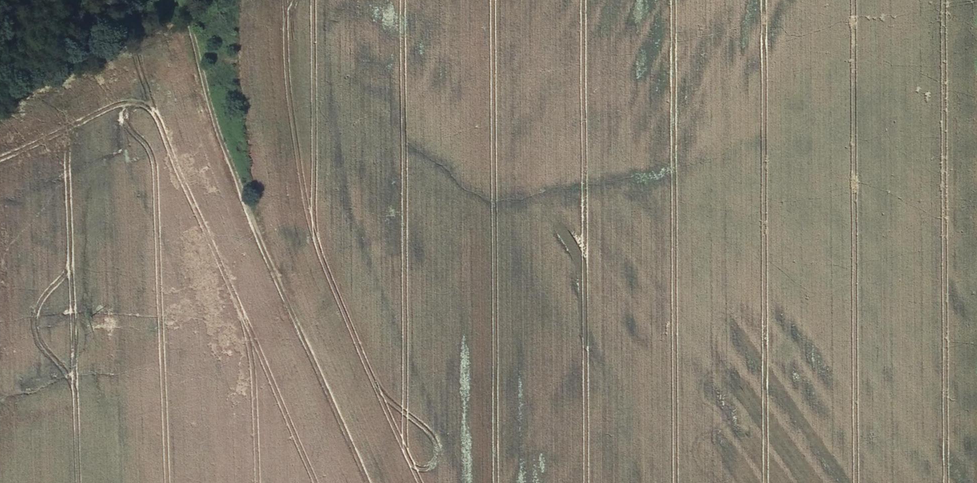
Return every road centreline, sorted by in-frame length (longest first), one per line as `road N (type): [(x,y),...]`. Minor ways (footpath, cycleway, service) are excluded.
road 1 (track): [(367,482),(224,148),(185,0)]

